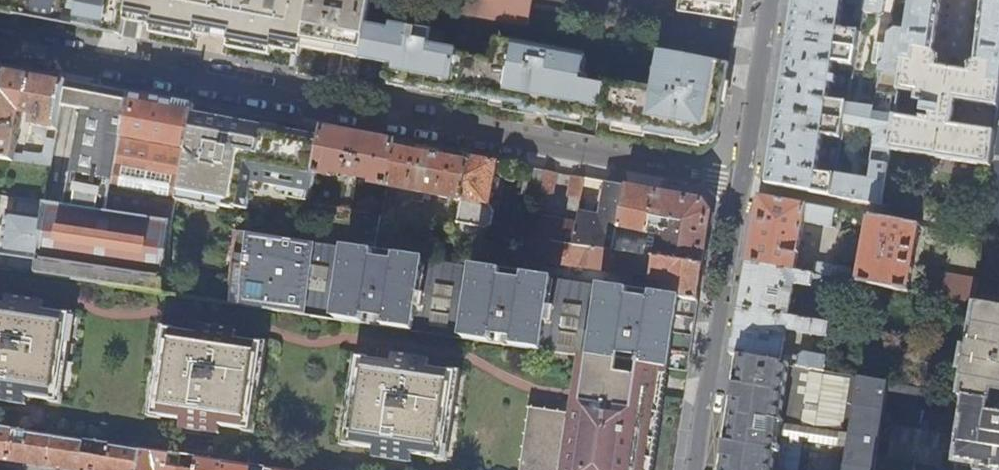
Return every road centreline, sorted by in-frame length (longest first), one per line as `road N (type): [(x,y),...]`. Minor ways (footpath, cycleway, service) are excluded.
road 1 (unclassified): [(0,43),(740,182)]
road 2 (residential): [(740,182),(696,469)]
road 3 (residential): [(764,0),(740,182)]

